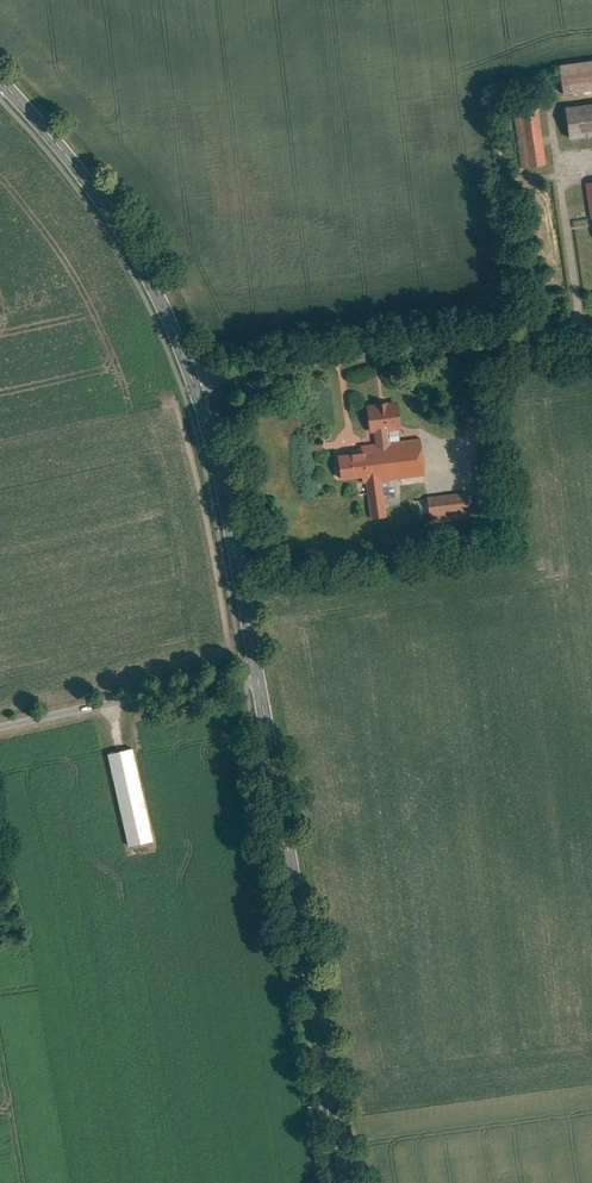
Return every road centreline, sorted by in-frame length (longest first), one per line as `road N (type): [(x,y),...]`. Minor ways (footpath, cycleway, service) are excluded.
road 1 (tertiary): [(255,667),(345,1182)]
road 2 (residential): [(591,328),(194,379)]
road 3 (tertiary): [(2,80),(106,203),(150,276),(194,379)]
road 4 (tertiary): [(194,379),(255,667)]
road 5 (residential): [(0,724),(255,667)]

